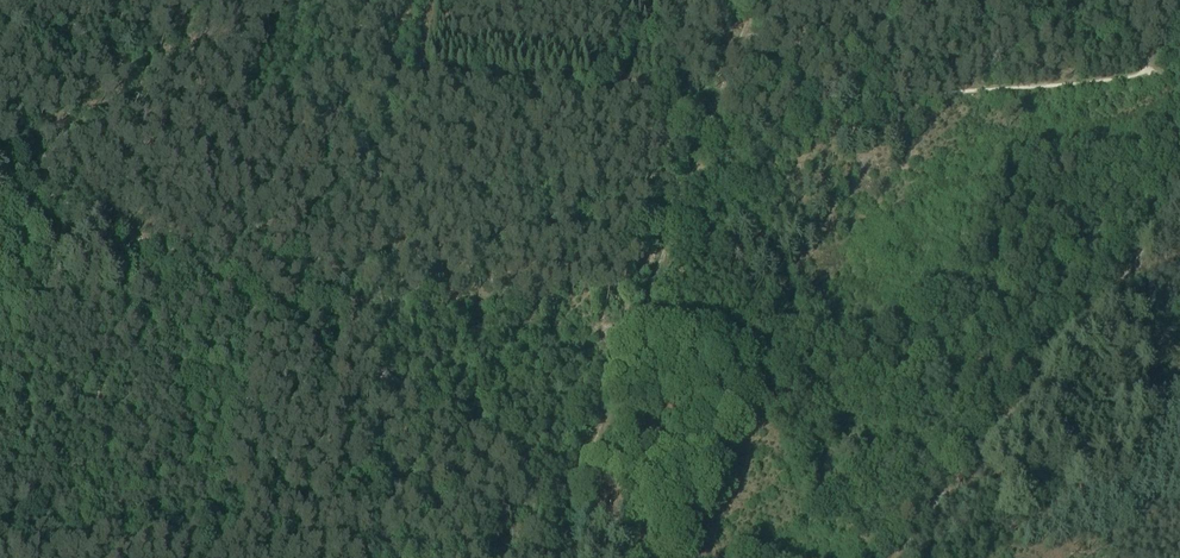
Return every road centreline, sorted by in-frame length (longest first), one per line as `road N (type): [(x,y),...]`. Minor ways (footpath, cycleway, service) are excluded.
road 1 (track): [(645,557),(351,351),(52,193)]

